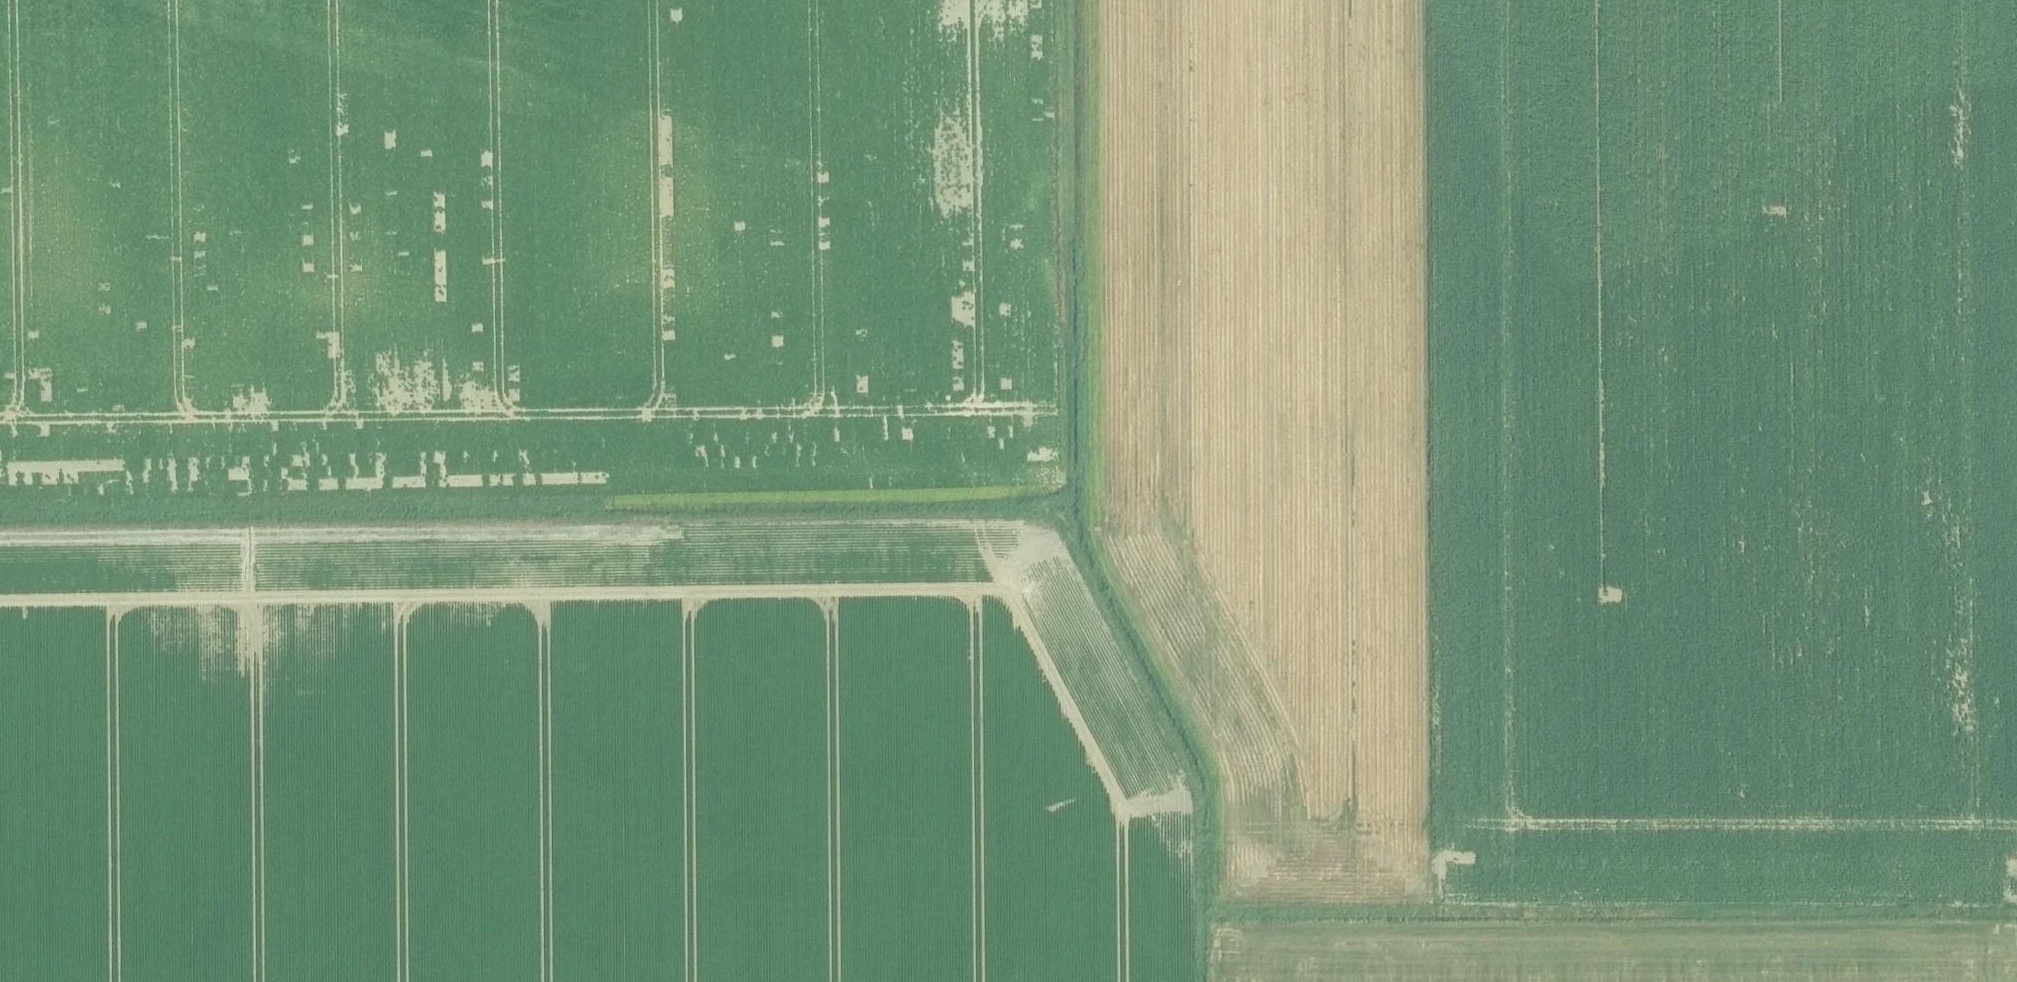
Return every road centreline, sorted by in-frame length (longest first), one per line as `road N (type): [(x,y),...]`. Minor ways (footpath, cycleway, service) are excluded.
road 1 (track): [(556,531),(0,537)]

